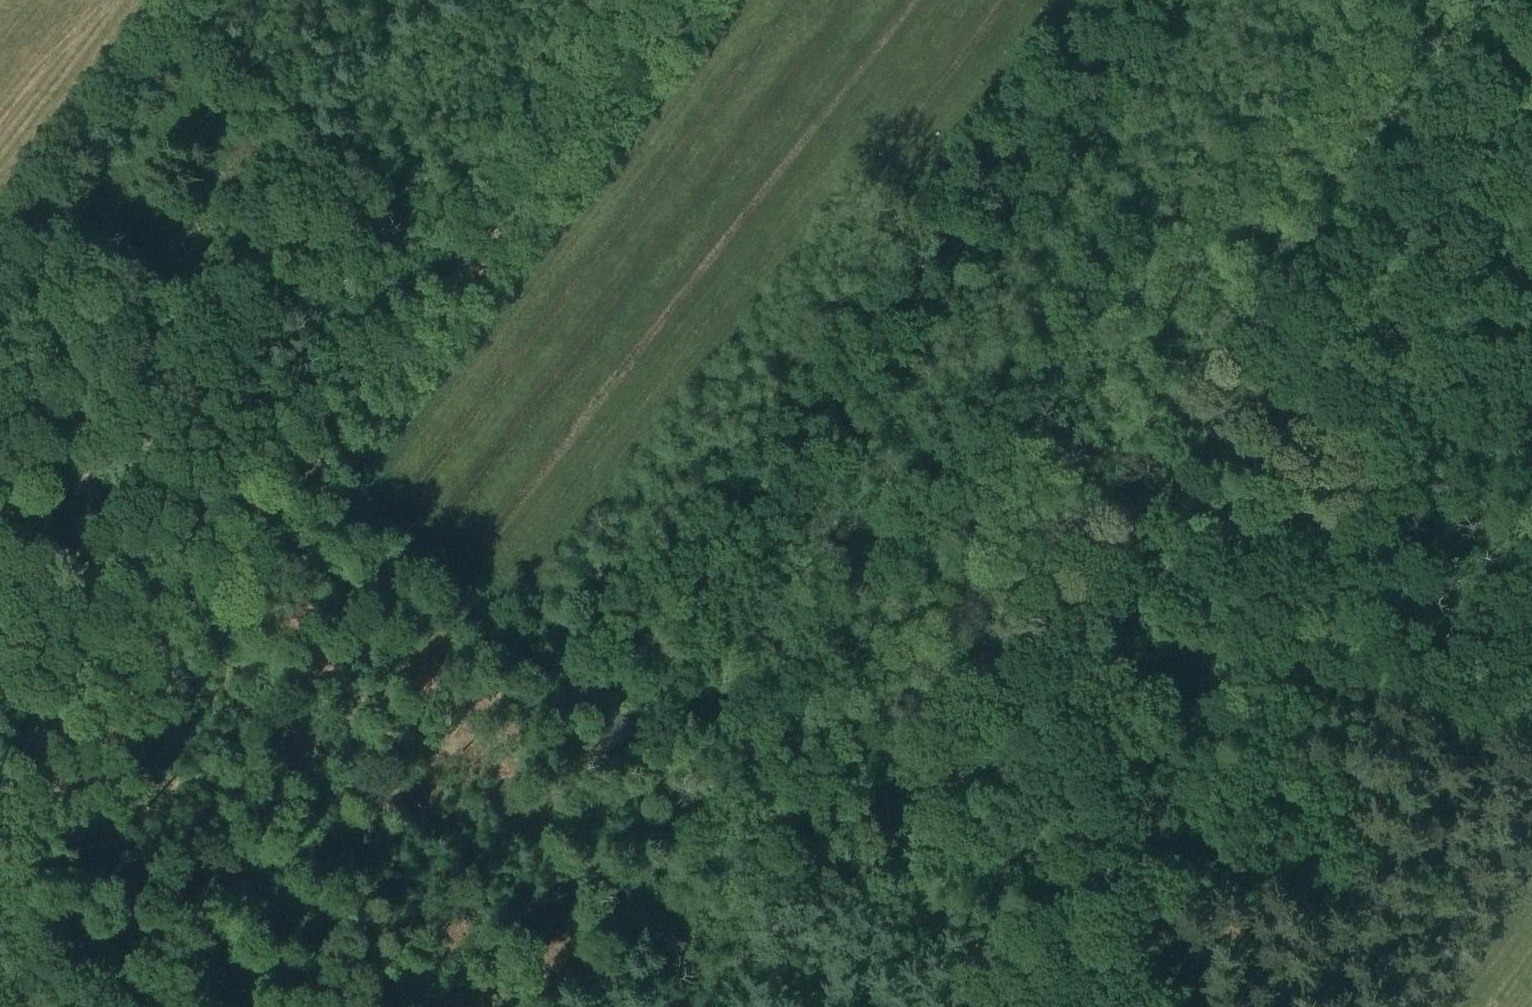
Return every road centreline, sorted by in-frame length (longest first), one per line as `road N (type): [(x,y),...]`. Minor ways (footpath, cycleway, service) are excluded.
road 1 (track): [(0,862),(672,0)]

